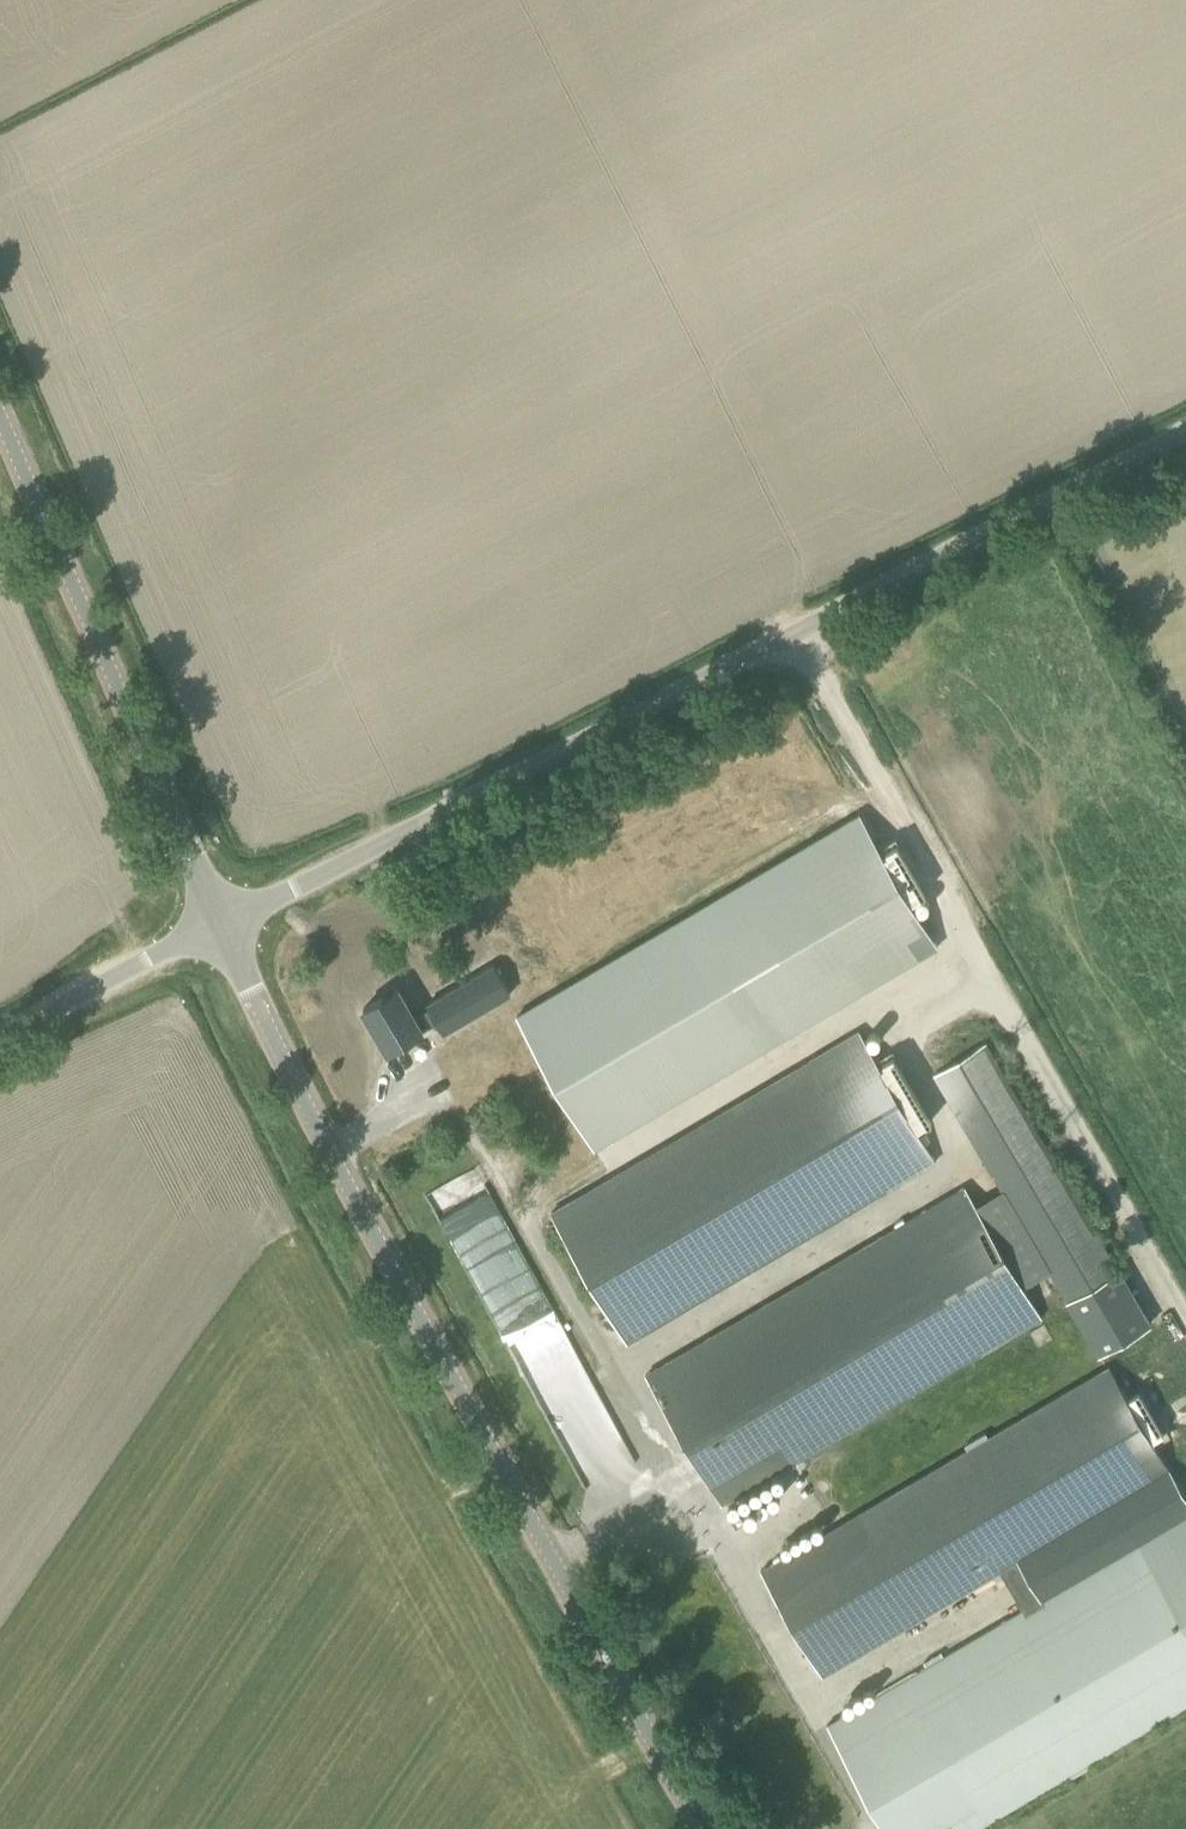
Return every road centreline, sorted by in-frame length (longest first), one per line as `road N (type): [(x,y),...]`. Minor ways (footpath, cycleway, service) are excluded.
road 1 (unclassified): [(220,922),(1185,431)]
road 2 (tertiary): [(715,1828),(622,1683),(220,922)]
road 3 (tertiary): [(220,922),(0,408)]
road 4 (unclassified): [(0,1031),(220,922)]

